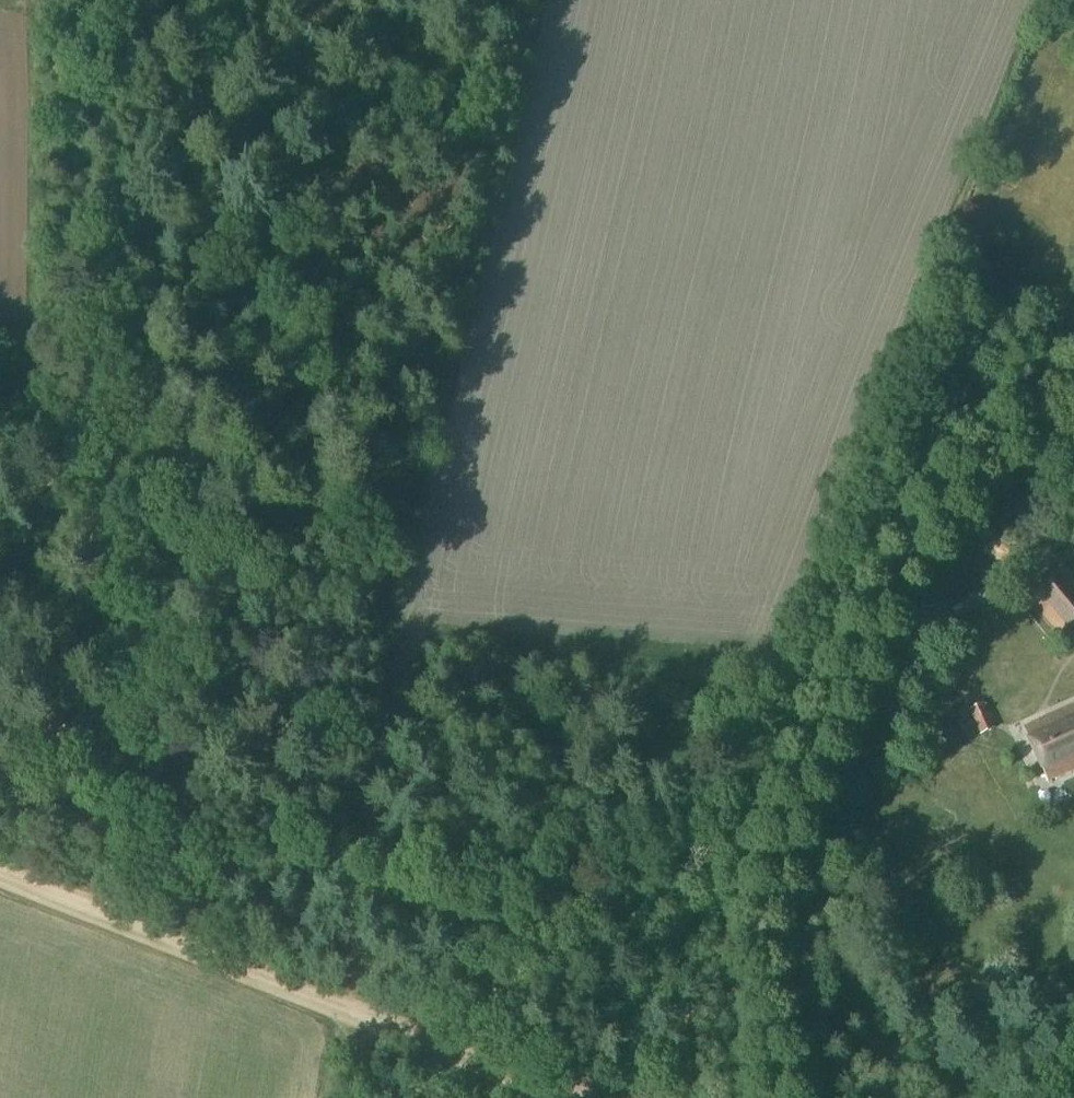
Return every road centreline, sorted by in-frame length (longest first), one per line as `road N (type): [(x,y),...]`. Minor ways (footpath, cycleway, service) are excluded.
road 1 (track): [(0,870),(578,1097)]
road 2 (track): [(406,664),(324,1097)]
road 3 (track): [(741,1097),(734,917),(761,758),(758,712)]

